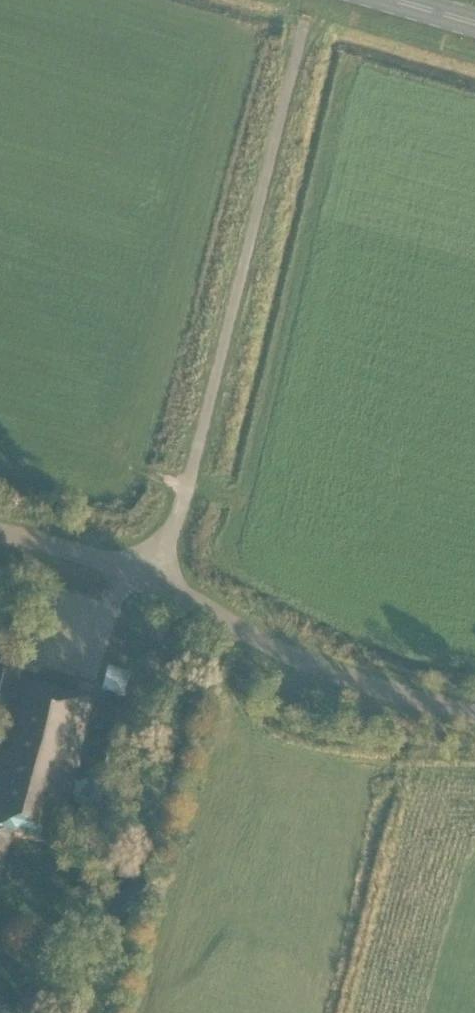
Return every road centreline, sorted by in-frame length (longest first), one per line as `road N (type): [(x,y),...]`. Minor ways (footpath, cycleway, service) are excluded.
road 1 (unclassified): [(136,573),(339,675),(474,712)]
road 2 (unclassified): [(136,573),(0,534)]

